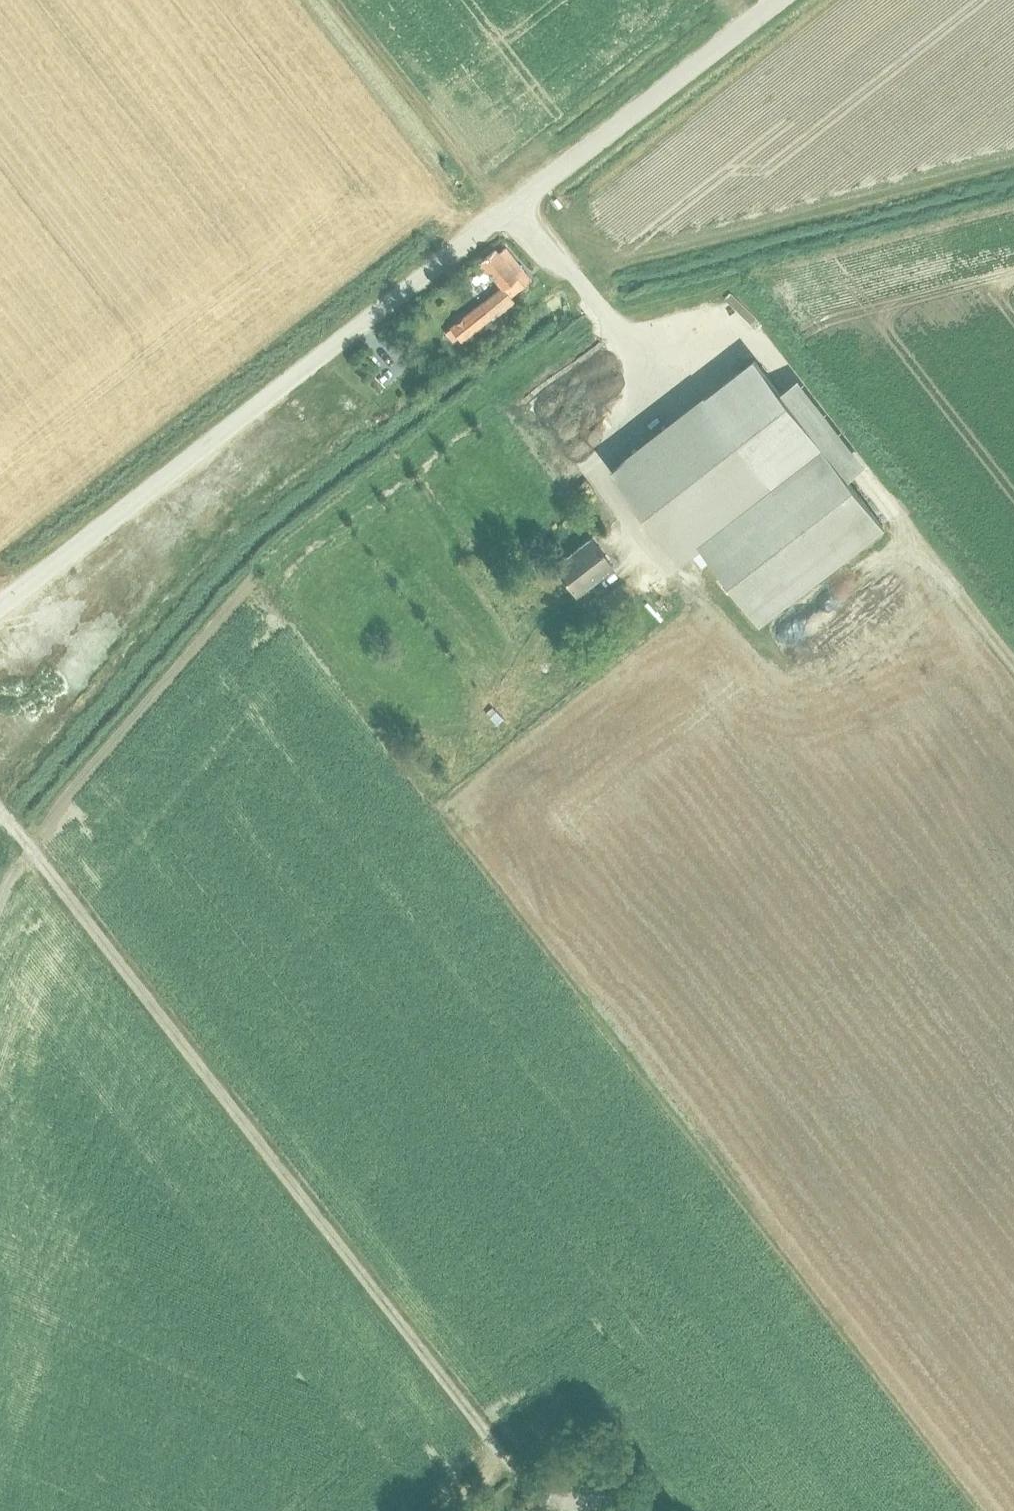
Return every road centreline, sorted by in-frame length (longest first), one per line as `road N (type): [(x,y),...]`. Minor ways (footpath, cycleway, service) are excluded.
road 1 (unclassified): [(0,604),(775,0)]
road 2 (track): [(1013,674),(892,520)]

